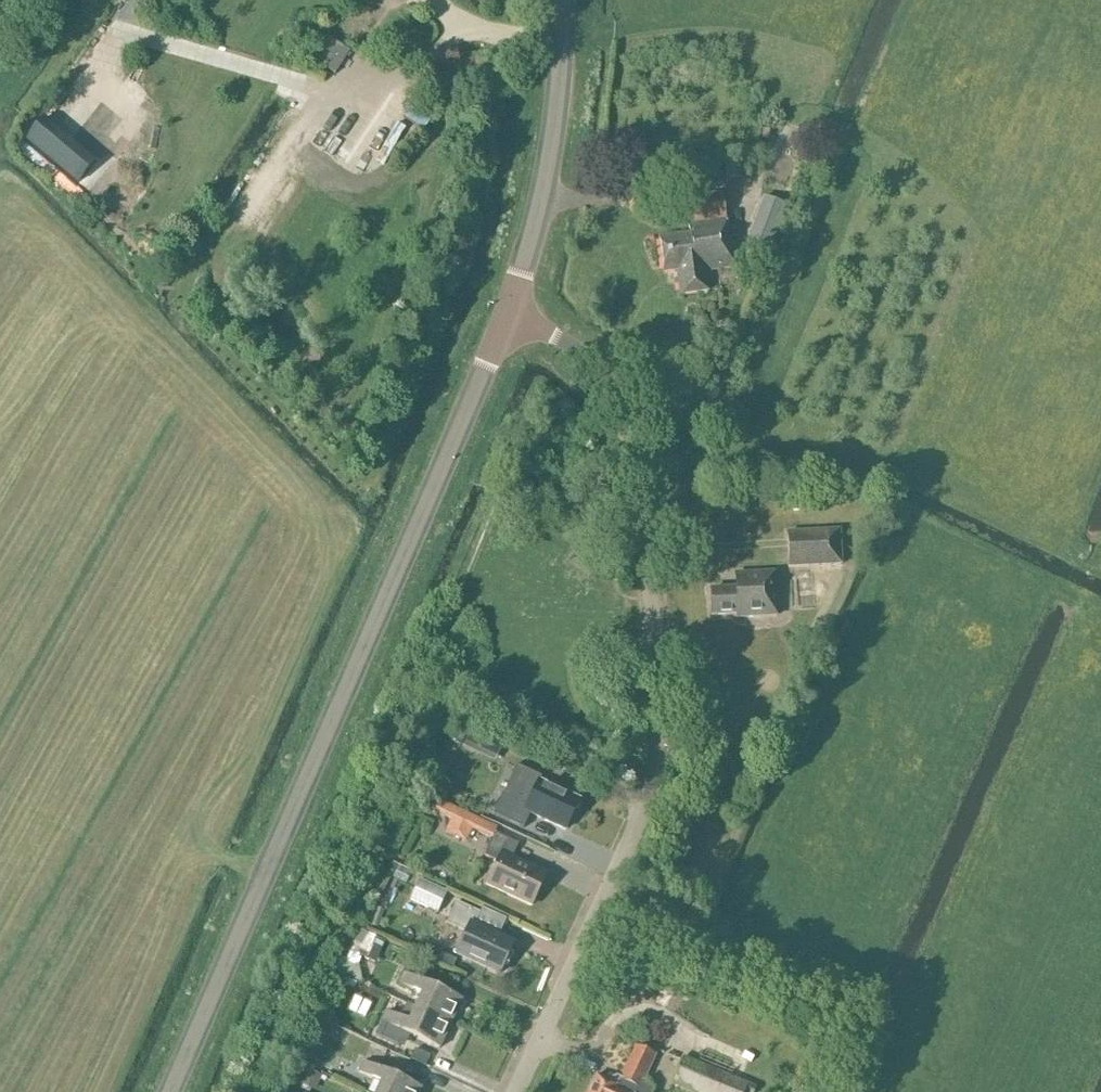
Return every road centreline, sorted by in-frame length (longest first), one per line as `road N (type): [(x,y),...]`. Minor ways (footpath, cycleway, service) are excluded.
road 1 (unclassified): [(514,1091),(637,822),(652,770),(658,655),(619,398),(603,372),(553,334),(510,312)]
road 2 (tertiary): [(170,1091),(510,312)]
road 3 (tertiary): [(510,312),(559,118),(562,0)]

